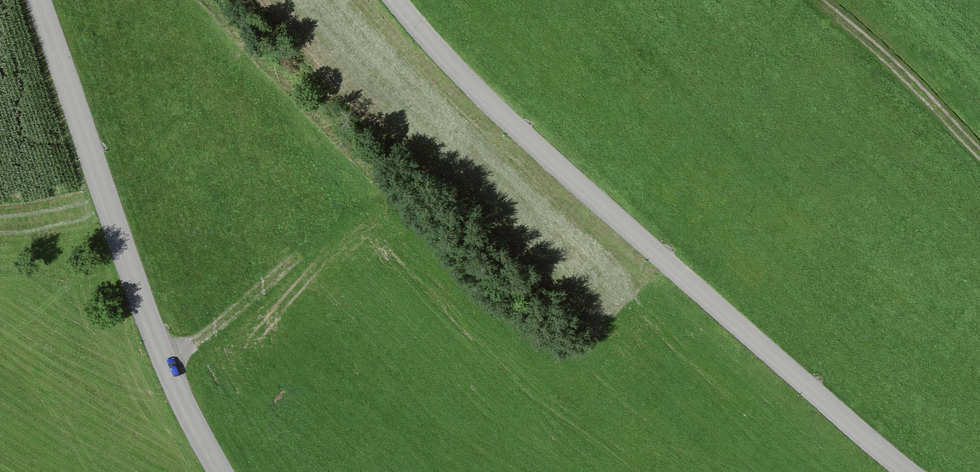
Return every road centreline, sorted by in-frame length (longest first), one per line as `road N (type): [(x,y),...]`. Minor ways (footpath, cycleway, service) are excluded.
road 1 (unclassified): [(912,471),(475,90),(401,0)]
road 2 (tertiary): [(39,0),(135,288),(228,471)]
road 3 (track): [(818,2),(979,146)]

